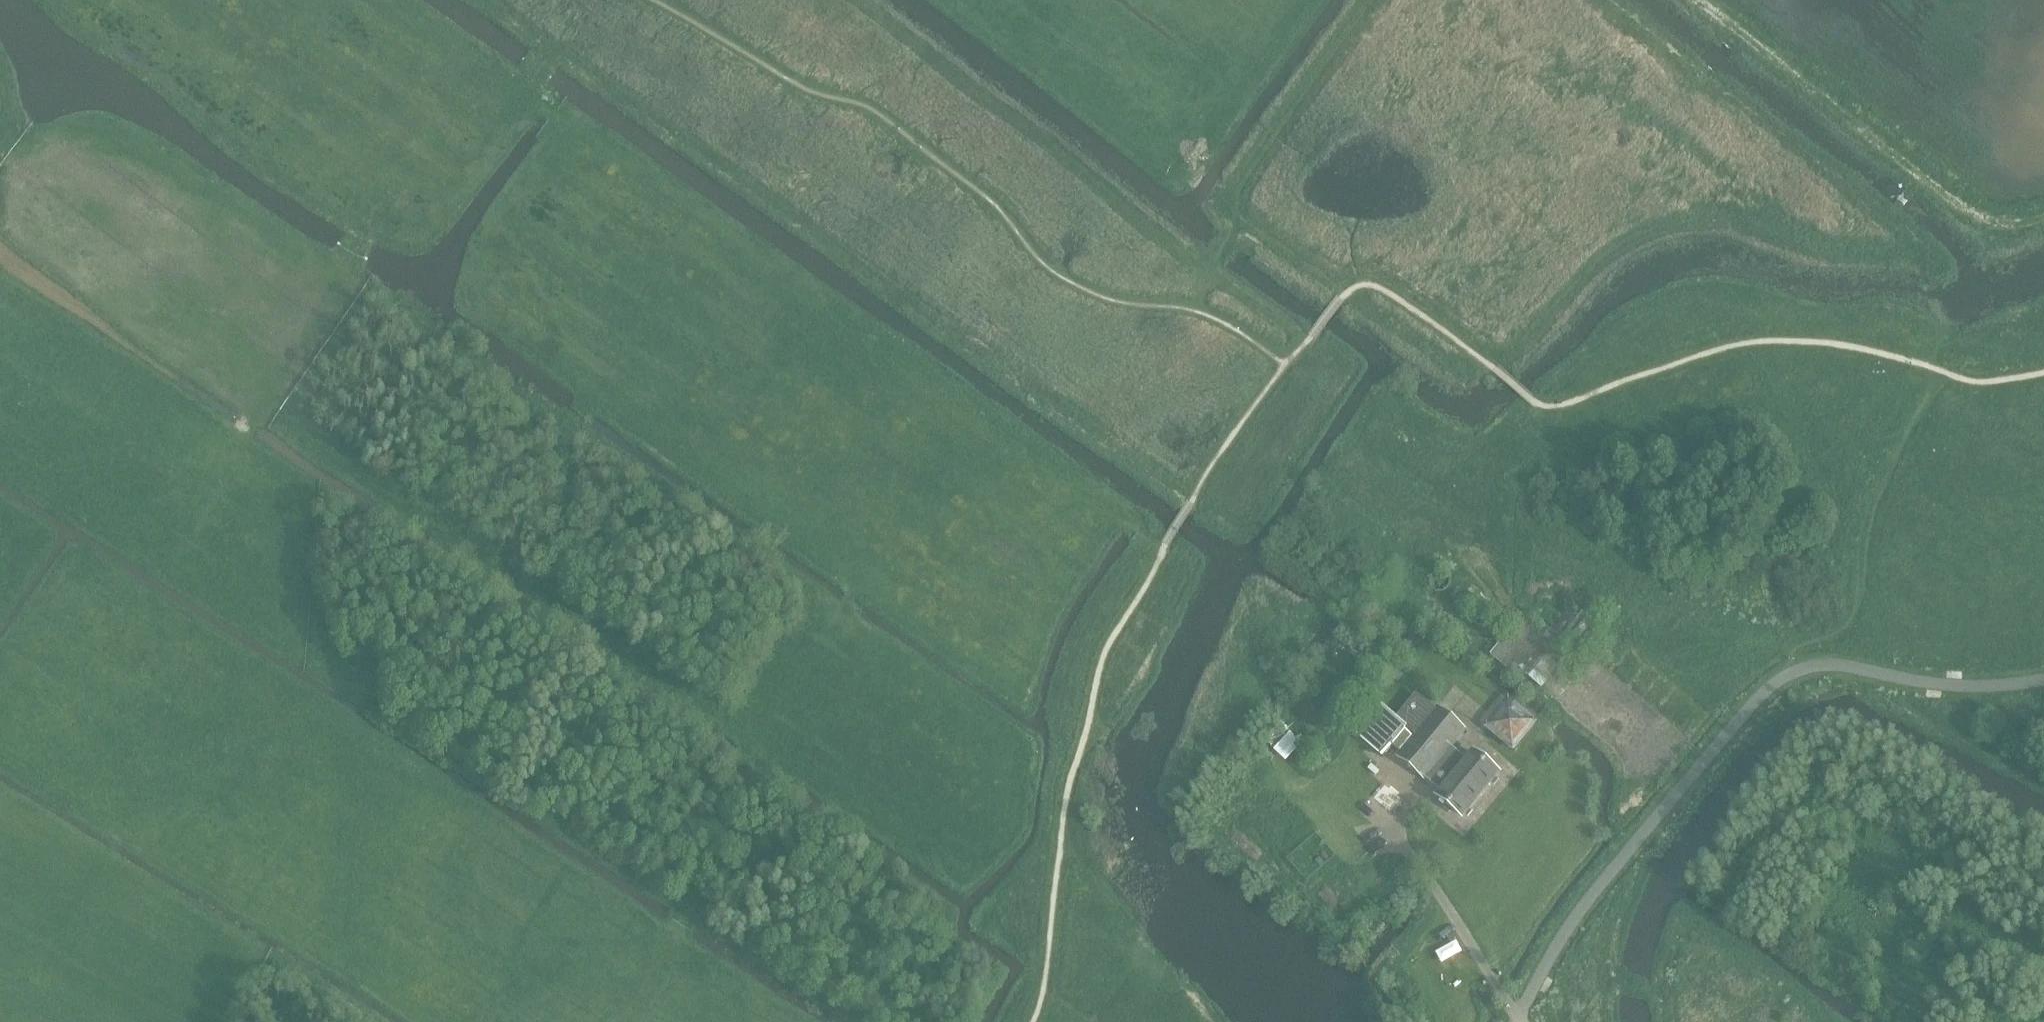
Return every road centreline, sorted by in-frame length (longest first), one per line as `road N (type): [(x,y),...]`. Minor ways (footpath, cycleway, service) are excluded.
road 1 (track): [(1674,0),(1977,228),(2023,235),(2043,227)]
road 2 (track): [(1196,314),(1224,251),(1228,185),(1360,0)]

